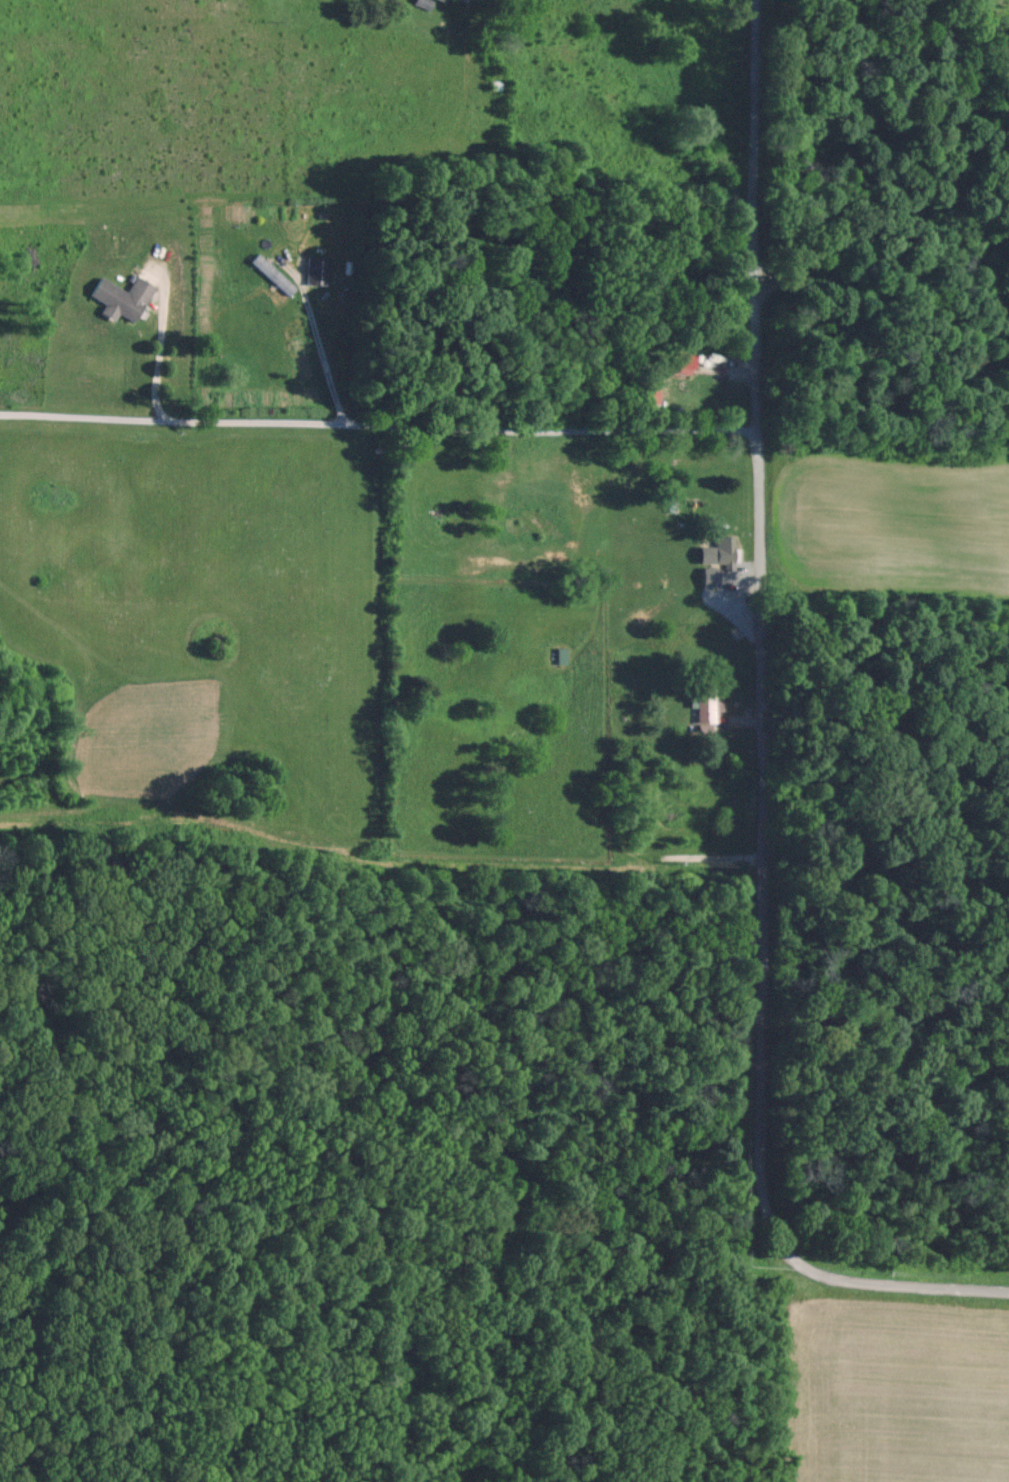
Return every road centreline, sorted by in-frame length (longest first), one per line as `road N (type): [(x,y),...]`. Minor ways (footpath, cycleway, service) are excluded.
road 1 (residential): [(1008,1291),(832,1282),(788,1246),(765,1189),(761,0)]

